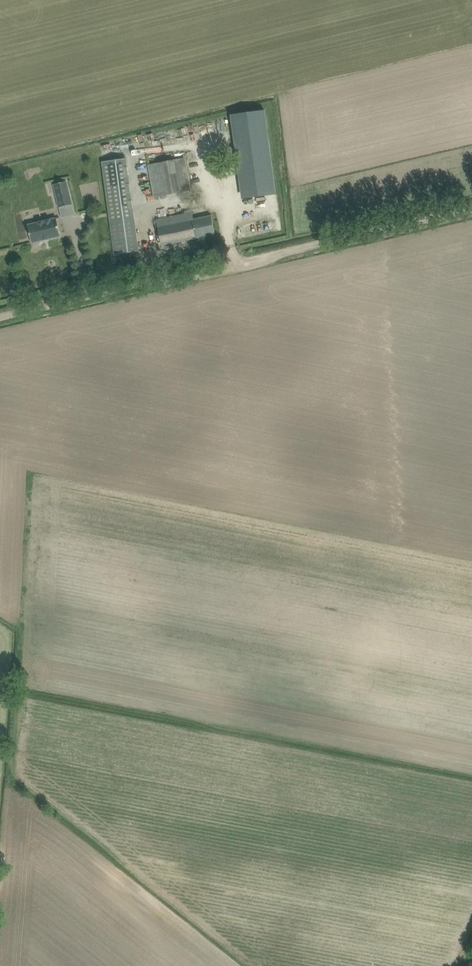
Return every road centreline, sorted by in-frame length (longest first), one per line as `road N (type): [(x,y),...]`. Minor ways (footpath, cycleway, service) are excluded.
road 1 (track): [(0,317),(471,207)]

